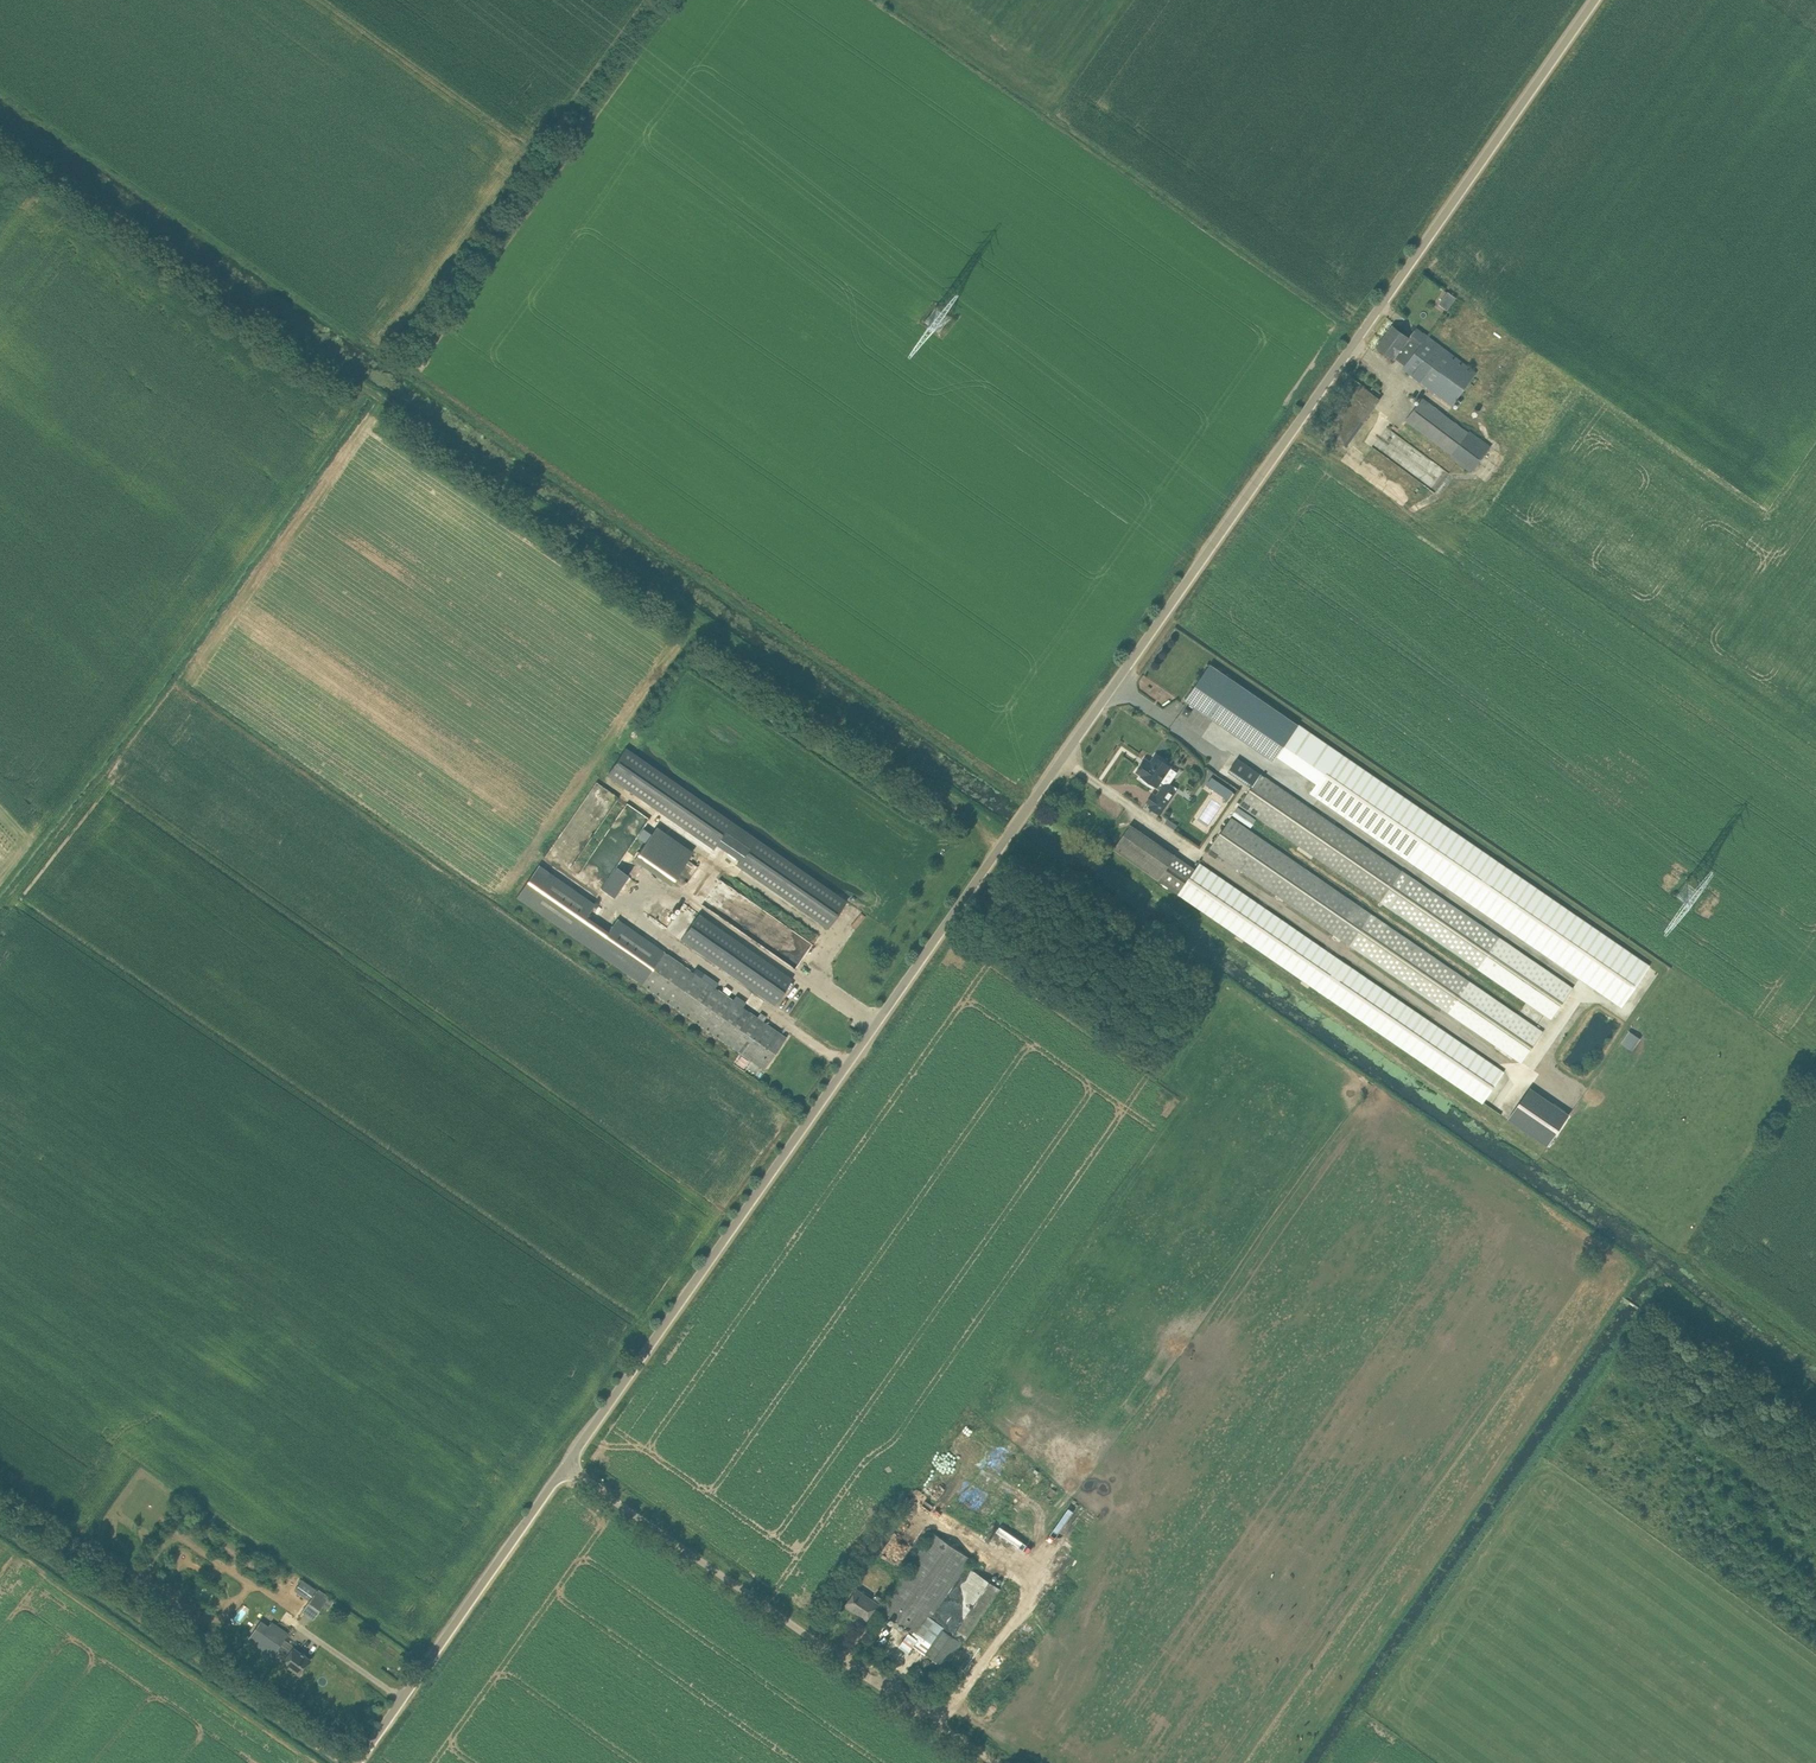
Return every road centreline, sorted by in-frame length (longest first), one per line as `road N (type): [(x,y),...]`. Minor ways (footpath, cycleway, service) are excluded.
road 1 (tertiary): [(572,1455),(1593,0)]
road 2 (unclassified): [(1009,1762),(572,1455)]
road 3 (tertiary): [(356,1762),(572,1455)]

